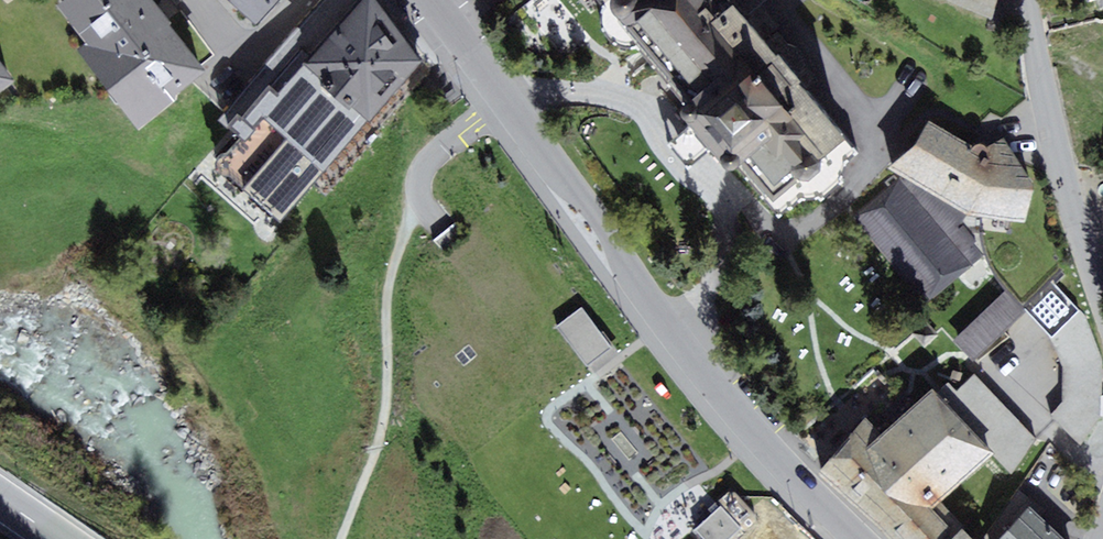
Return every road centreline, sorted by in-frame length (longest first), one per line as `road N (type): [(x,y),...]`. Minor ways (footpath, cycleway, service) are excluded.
road 1 (tertiary): [(430,0),(666,325),(869,538)]
road 2 (residential): [(1102,302),(1059,163),(1024,0)]

